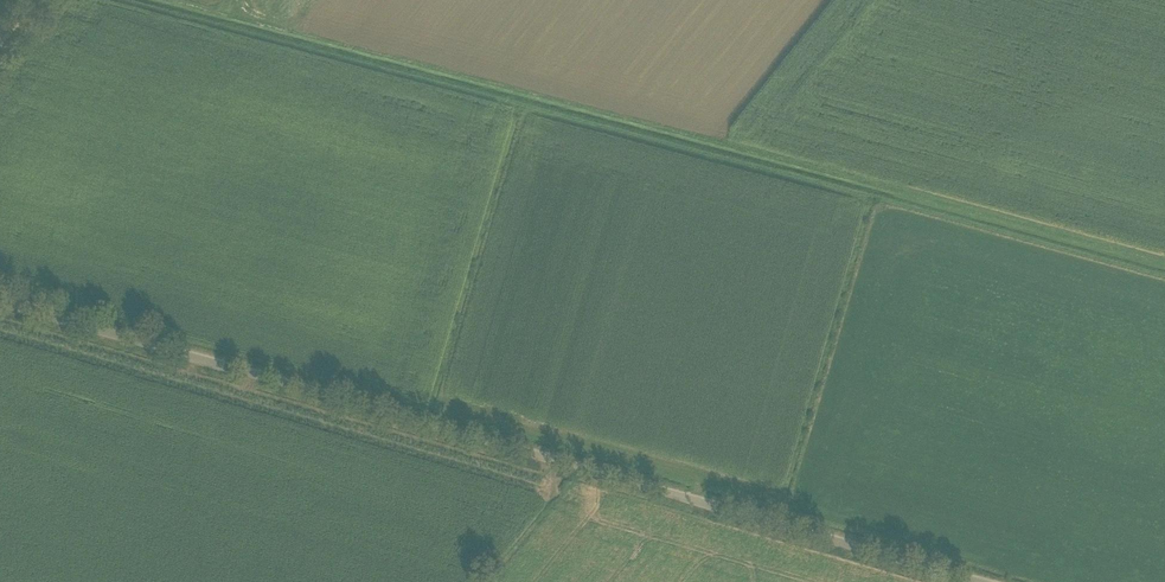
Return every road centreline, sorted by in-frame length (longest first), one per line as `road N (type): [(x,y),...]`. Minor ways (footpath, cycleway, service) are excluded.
road 1 (unclassified): [(985,581),(0,300)]

